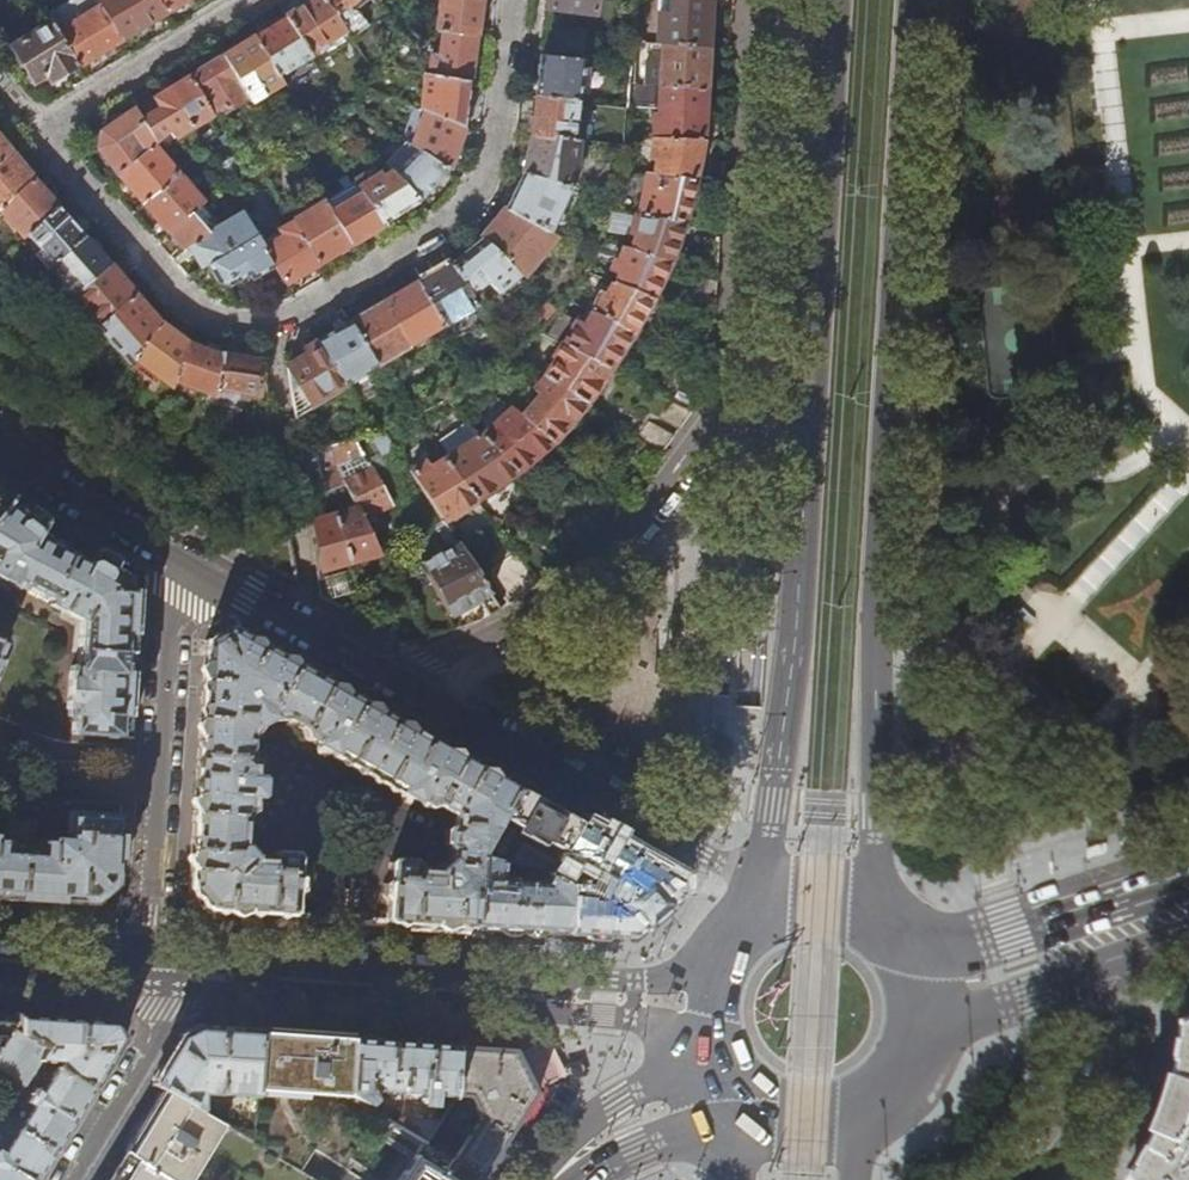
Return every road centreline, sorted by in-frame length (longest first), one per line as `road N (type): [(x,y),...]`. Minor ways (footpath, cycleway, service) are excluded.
road 1 (primary): [(871,914),(915,0)]
road 2 (residential): [(35,125),(187,304),(236,325),(271,327),(358,280),(457,212),(490,153),(512,0)]
road 3 (primary): [(708,969),(609,984),(543,983),(159,957)]
road 4 (residential): [(809,428),(714,427),(588,577),(475,646),(378,673)]
road 5 (primary): [(809,428),(768,908)]
road 6 (residential): [(751,917),(721,863),(378,673)]
road 7 (primary): [(835,0),(809,428)]
road 8 (residential): [(159,957),(151,915),(179,563)]
road 9 (primary): [(1188,879),(915,966)]
road 10 (primary): [(925,1029),(1188,940)]
road 11 (residential): [(69,1179),(165,1029),(172,1011),(159,957)]
road 12 (residential): [(253,0),(35,125)]
road 13 (residential): [(378,673),(179,563)]
road 14 (residential): [(179,563),(0,441)]
road 15 (tertiary): [(569,1167),(637,1149),(743,1101)]
road 16 (tertiary): [(710,1055),(618,1104),(569,1167)]
road 17 (primary): [(159,957),(0,947)]

